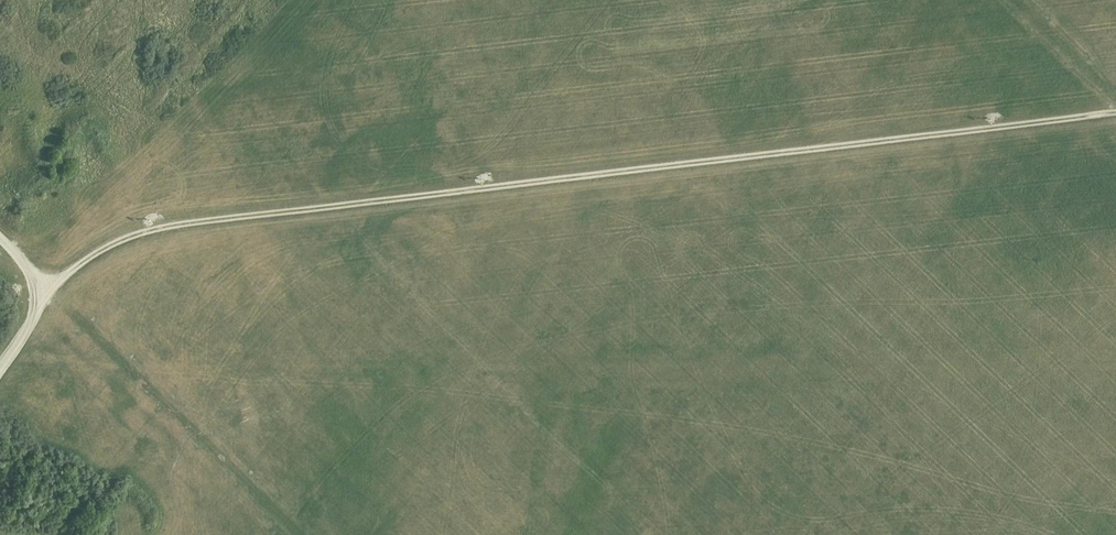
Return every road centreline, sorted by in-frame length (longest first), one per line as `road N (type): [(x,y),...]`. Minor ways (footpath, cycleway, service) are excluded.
road 1 (track): [(1115,112),(173,225),(128,236),(53,281)]
road 2 (track): [(0,362),(53,281),(0,233)]

